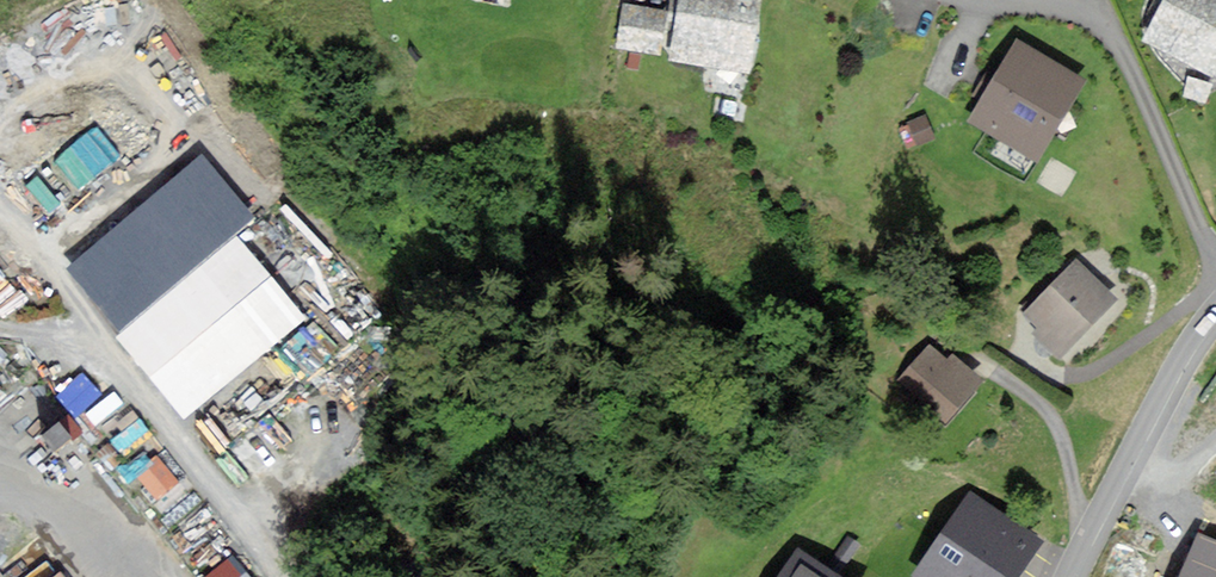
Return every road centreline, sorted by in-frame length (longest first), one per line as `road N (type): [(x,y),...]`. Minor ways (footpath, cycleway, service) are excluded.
road 1 (residential): [(1215,257),(1114,25),(1021,0)]
road 2 (residential): [(1215,304),(1161,388),(1066,576)]

